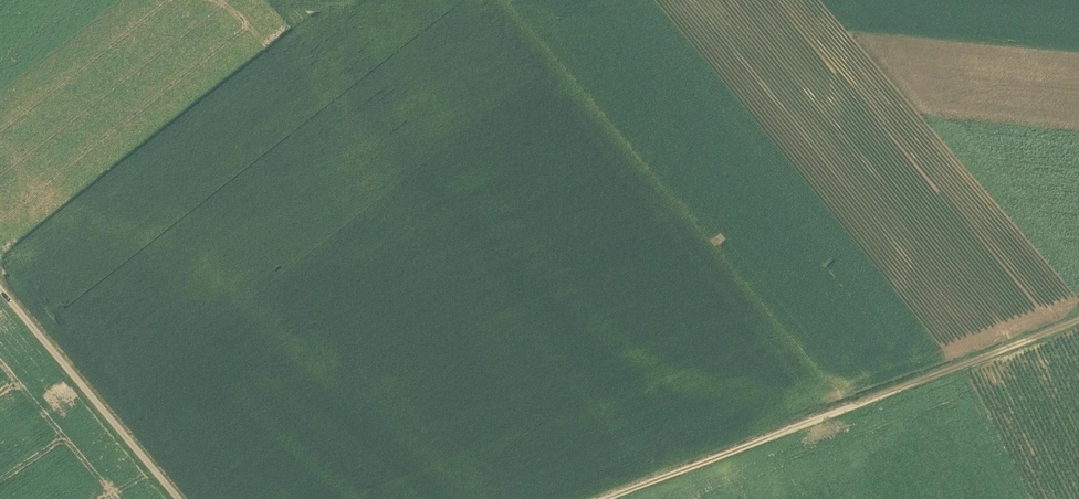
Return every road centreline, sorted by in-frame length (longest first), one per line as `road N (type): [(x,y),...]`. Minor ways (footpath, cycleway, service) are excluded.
road 1 (track): [(614,498),(1078,324)]
road 2 (unclassified): [(179,498),(0,287)]

